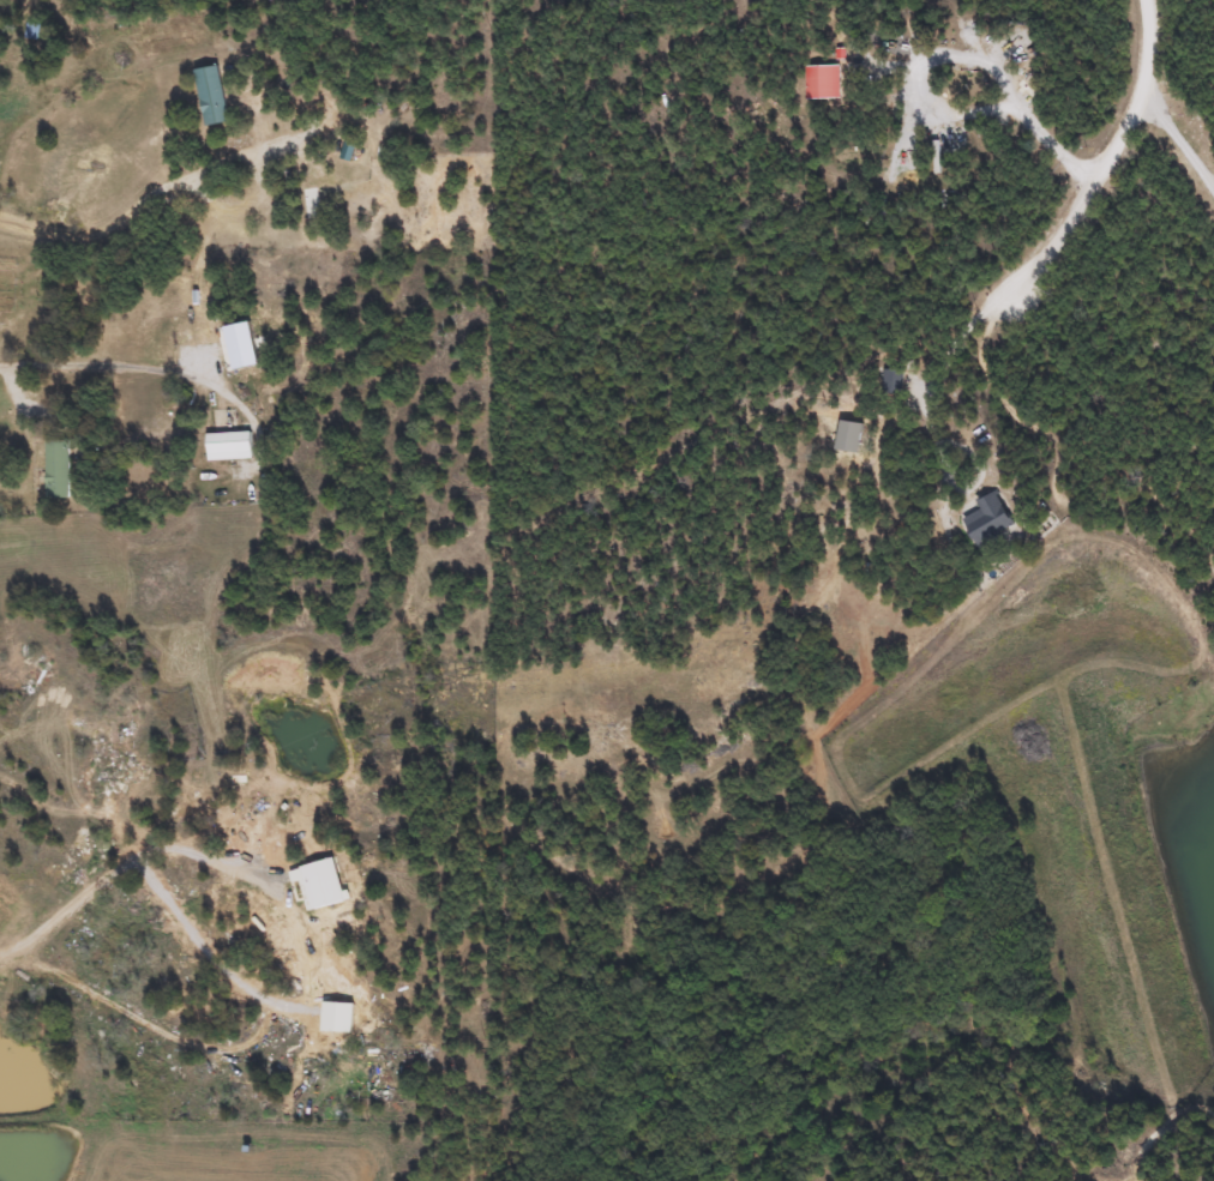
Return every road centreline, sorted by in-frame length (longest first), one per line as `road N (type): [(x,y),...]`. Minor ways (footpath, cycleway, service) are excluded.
road 1 (residential): [(1004,309),(1087,192),(1159,61),(1141,0)]

